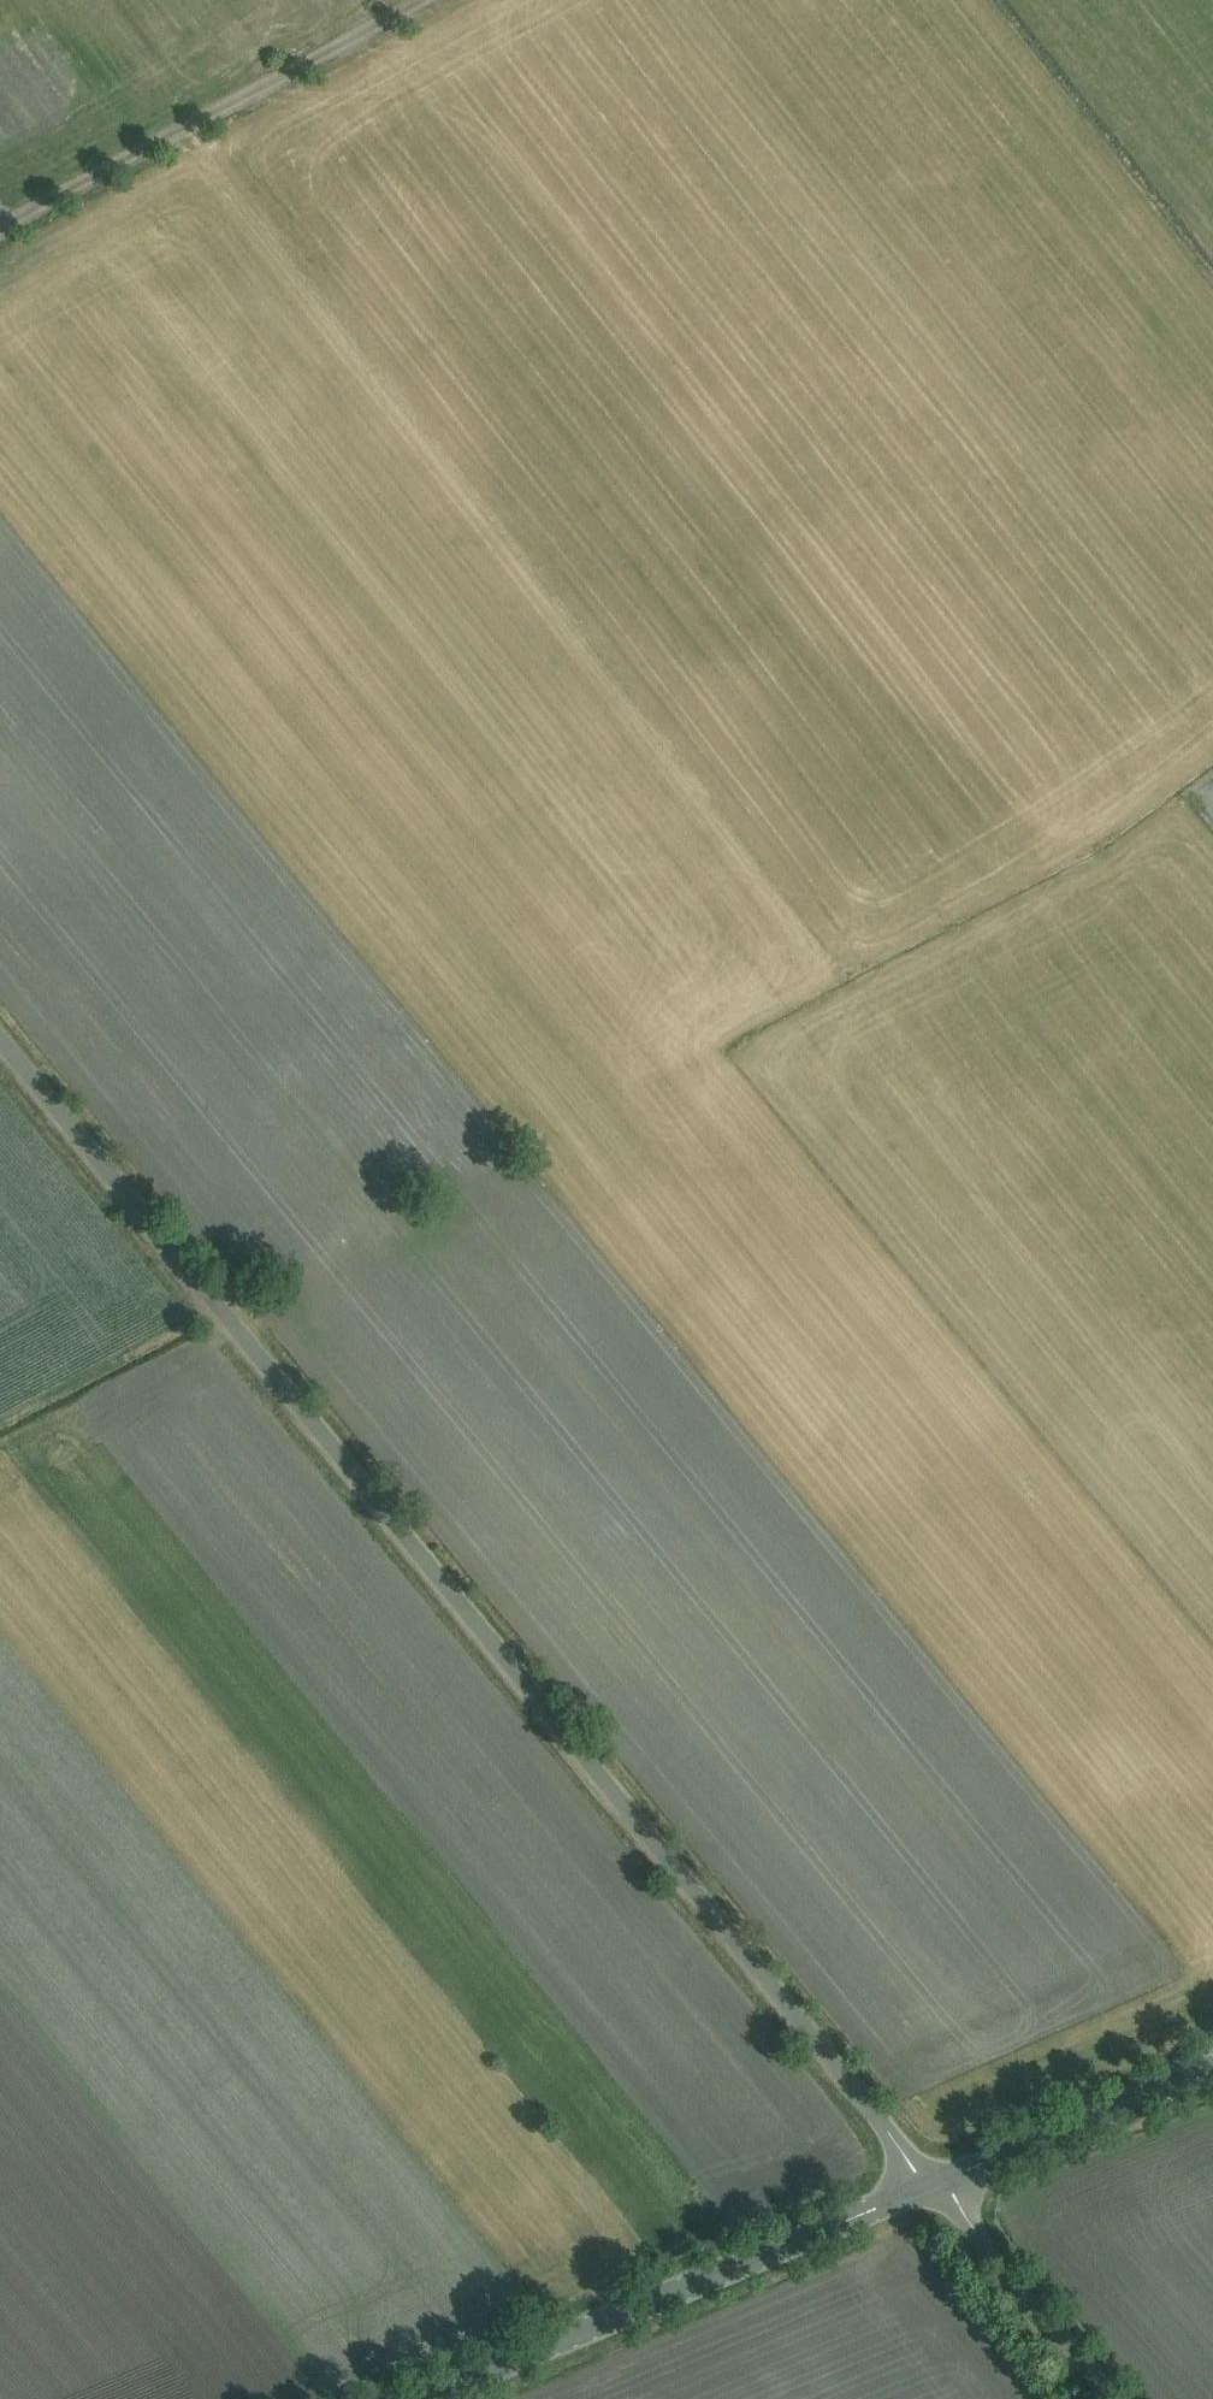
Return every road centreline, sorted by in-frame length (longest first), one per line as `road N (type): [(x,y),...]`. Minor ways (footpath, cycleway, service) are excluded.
road 1 (unclassified): [(930,2185),(0,1040)]
road 2 (unclassified): [(419,2398),(930,2185)]
road 3 (track): [(0,237),(438,0)]
road 4 (unclassified): [(930,2185),(1212,2067)]
road 5 (unclassified): [(1113,2398),(930,2185)]

